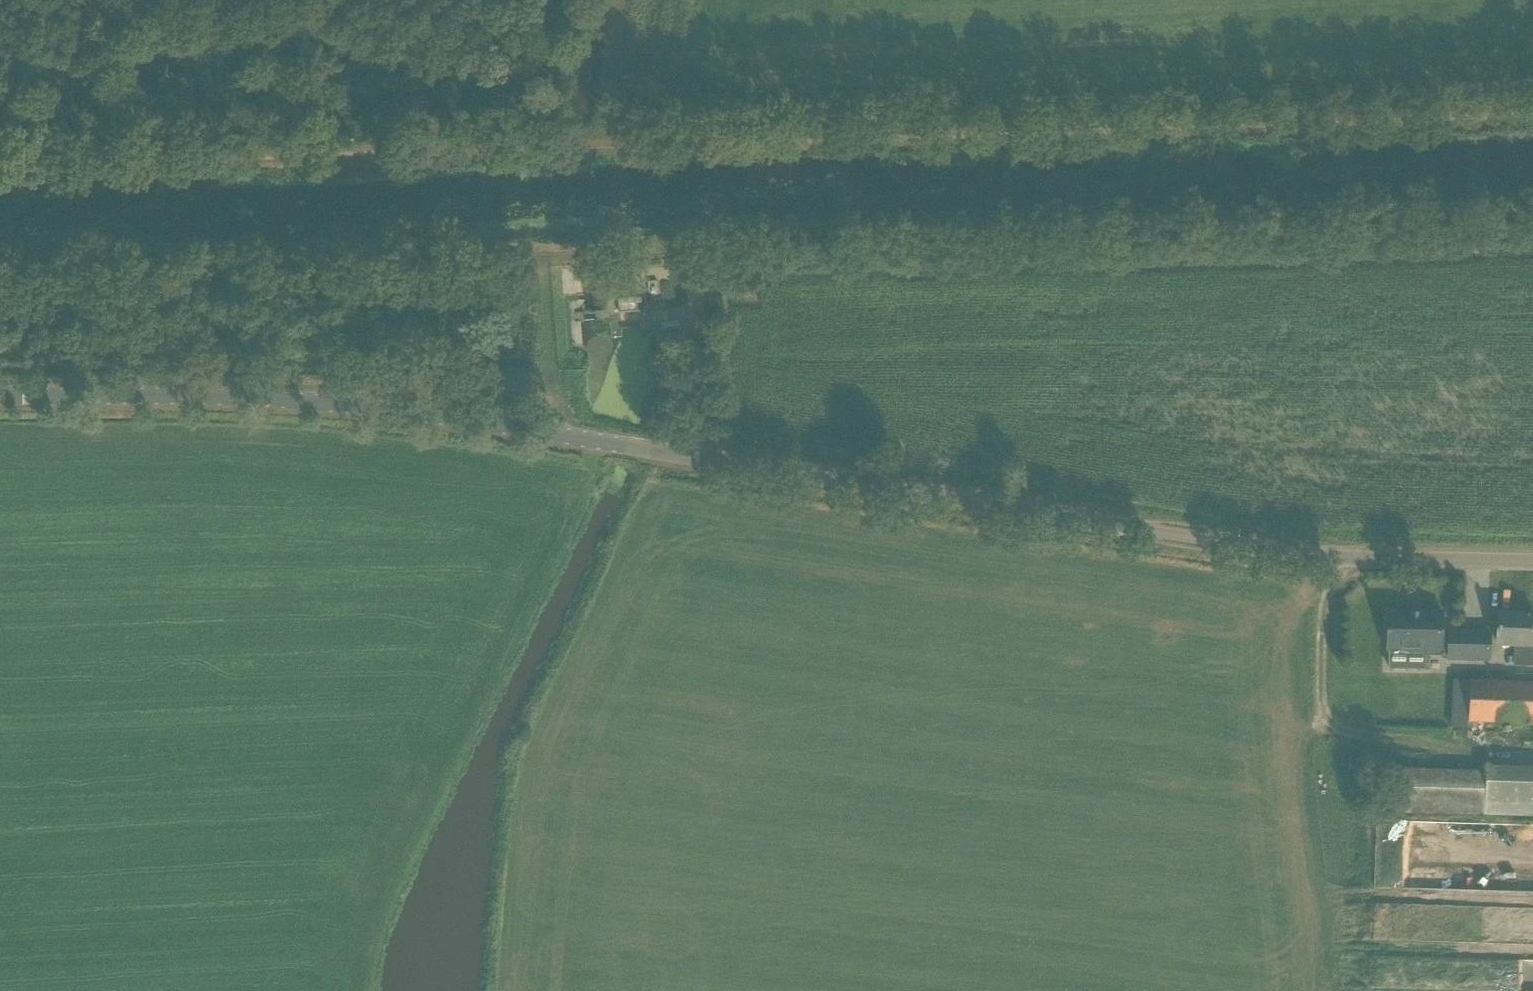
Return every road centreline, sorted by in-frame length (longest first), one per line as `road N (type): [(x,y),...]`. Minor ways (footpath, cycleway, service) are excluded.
road 1 (unclassified): [(1532,567),(1211,541),(612,444)]
road 2 (unclassified): [(0,393),(253,398),(612,444)]
road 3 (track): [(0,85),(45,84),(125,0)]

